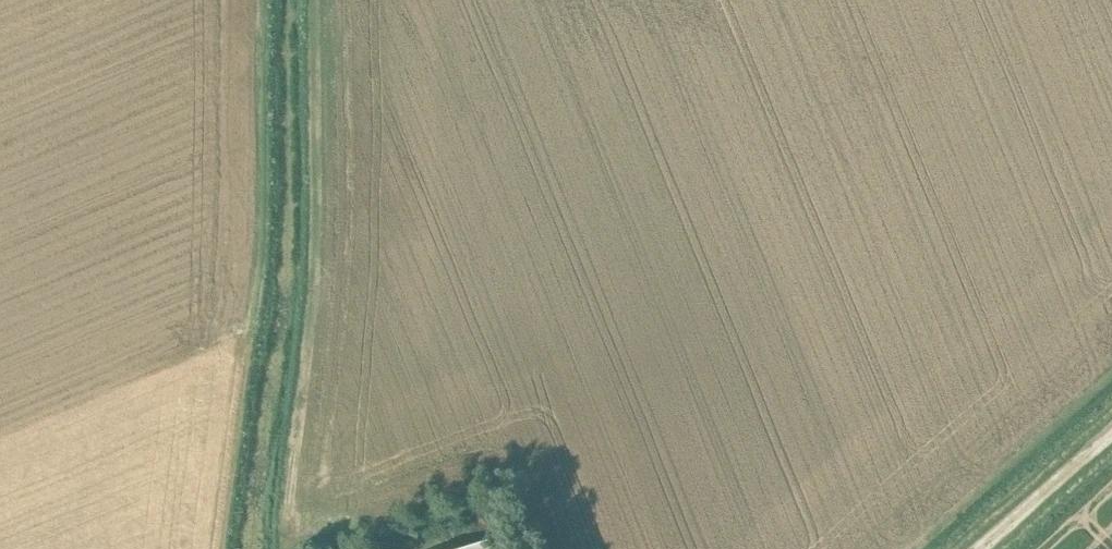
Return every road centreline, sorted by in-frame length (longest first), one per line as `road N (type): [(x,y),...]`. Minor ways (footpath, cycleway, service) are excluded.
road 1 (track): [(980,548),(1111,432)]

